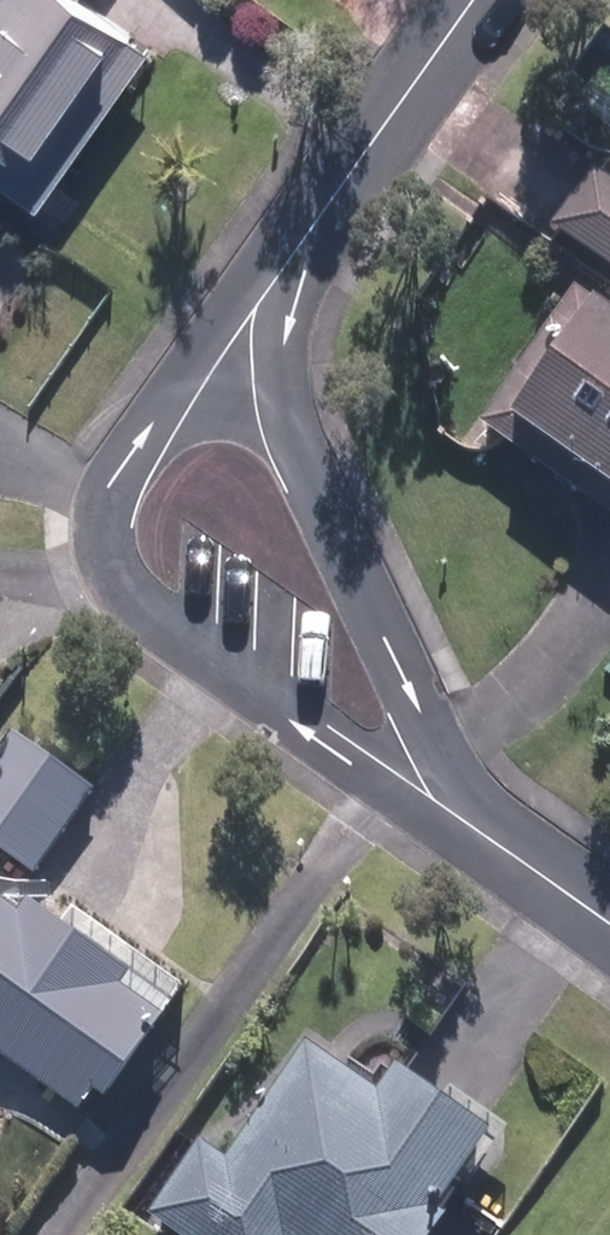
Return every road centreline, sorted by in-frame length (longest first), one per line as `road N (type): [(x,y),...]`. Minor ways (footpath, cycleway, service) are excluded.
road 1 (residential): [(478,833),(123,596),(100,529),(116,473),(209,343),(281,270)]
road 2 (residential): [(281,270),(282,428),(478,833)]
road 3 (residential): [(281,270),(471,0)]
road 4 (residential): [(609,926),(478,833)]

